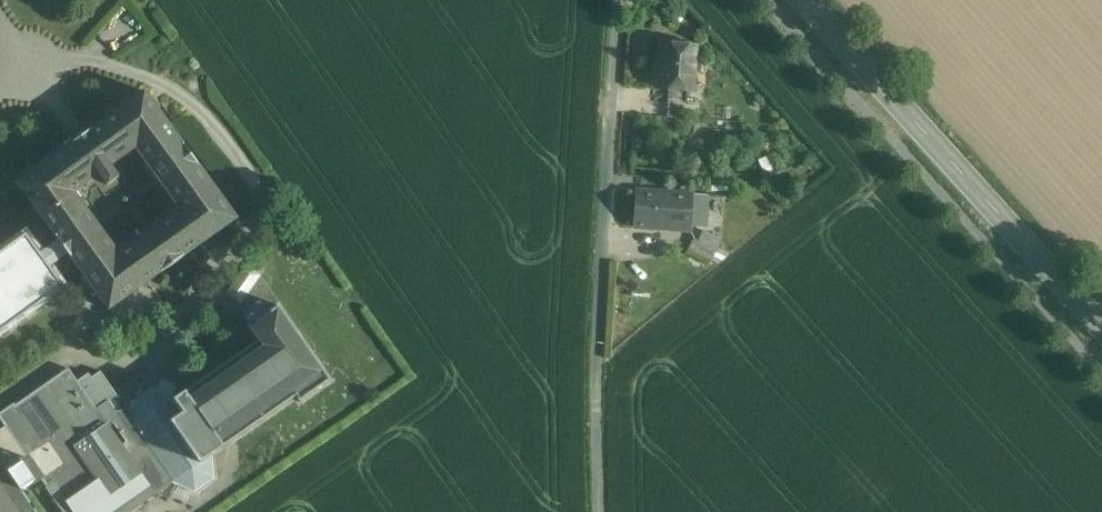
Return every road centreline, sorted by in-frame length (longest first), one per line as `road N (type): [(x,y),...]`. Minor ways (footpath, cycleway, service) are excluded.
road 1 (residential): [(600,511),(597,370),(619,0)]
road 2 (tertiary): [(802,0),(1101,328)]

